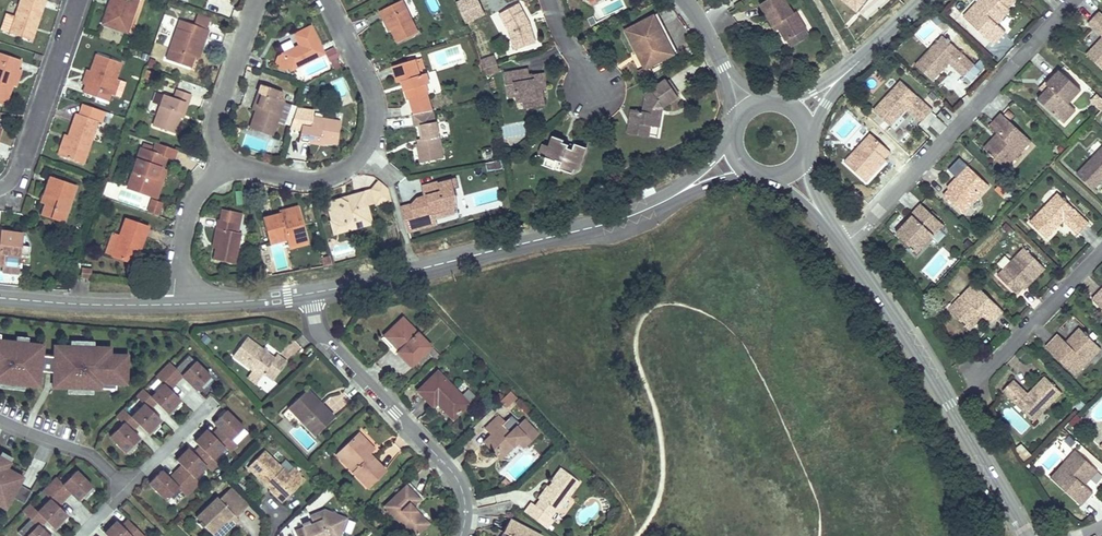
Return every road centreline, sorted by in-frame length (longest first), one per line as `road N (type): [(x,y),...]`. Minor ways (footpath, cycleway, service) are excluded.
road 1 (tertiary): [(310,293),(600,224),(675,195)]
road 2 (tertiary): [(1027,535),(842,243)]
road 3 (residential): [(842,243),(1069,0)]
road 4 (residential): [(327,0),(376,96),(361,150),(330,174),(295,177),(228,164)]
road 5 (residential): [(310,293),(318,332),(451,471),(466,503),(459,535)]
road 6 (residential): [(75,0),(17,166),(0,183)]
road 7 (residential): [(1101,250),(975,380)]
road 8 (tertiary): [(0,296),(179,304)]
road 9 (residential): [(228,164),(212,121),(254,0)]
road 10 (residential): [(179,304),(185,203),(228,164)]
road 11 (residential): [(0,420),(92,454),(128,489)]
road 12 (tertiary): [(179,304),(310,293)]

